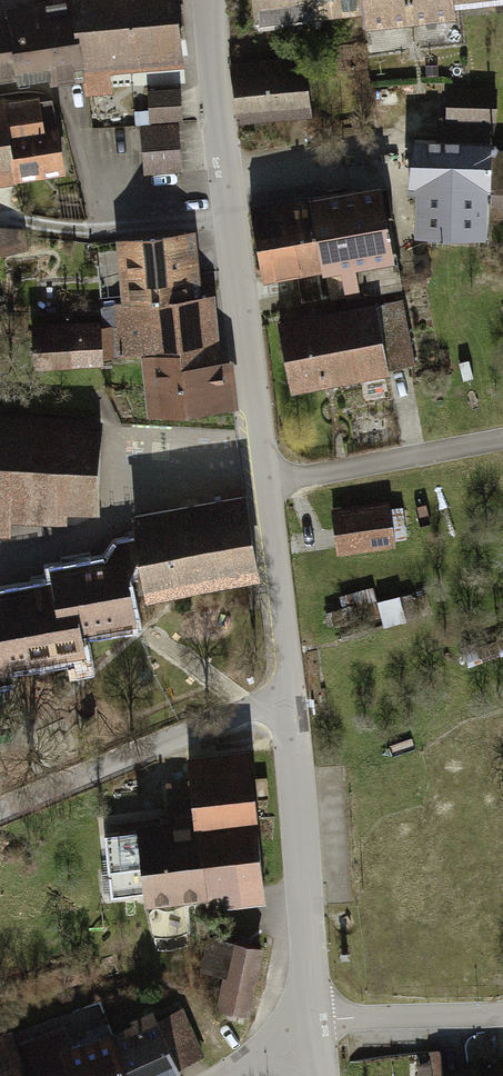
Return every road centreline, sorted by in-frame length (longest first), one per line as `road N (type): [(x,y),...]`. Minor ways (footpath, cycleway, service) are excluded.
road 1 (tertiary): [(212,0),(219,136),(292,690)]
road 2 (tertiary): [(292,690),(314,1023)]
road 3 (residential): [(0,811),(292,690)]
road 4 (unclassified): [(314,1023),(502,1011)]

